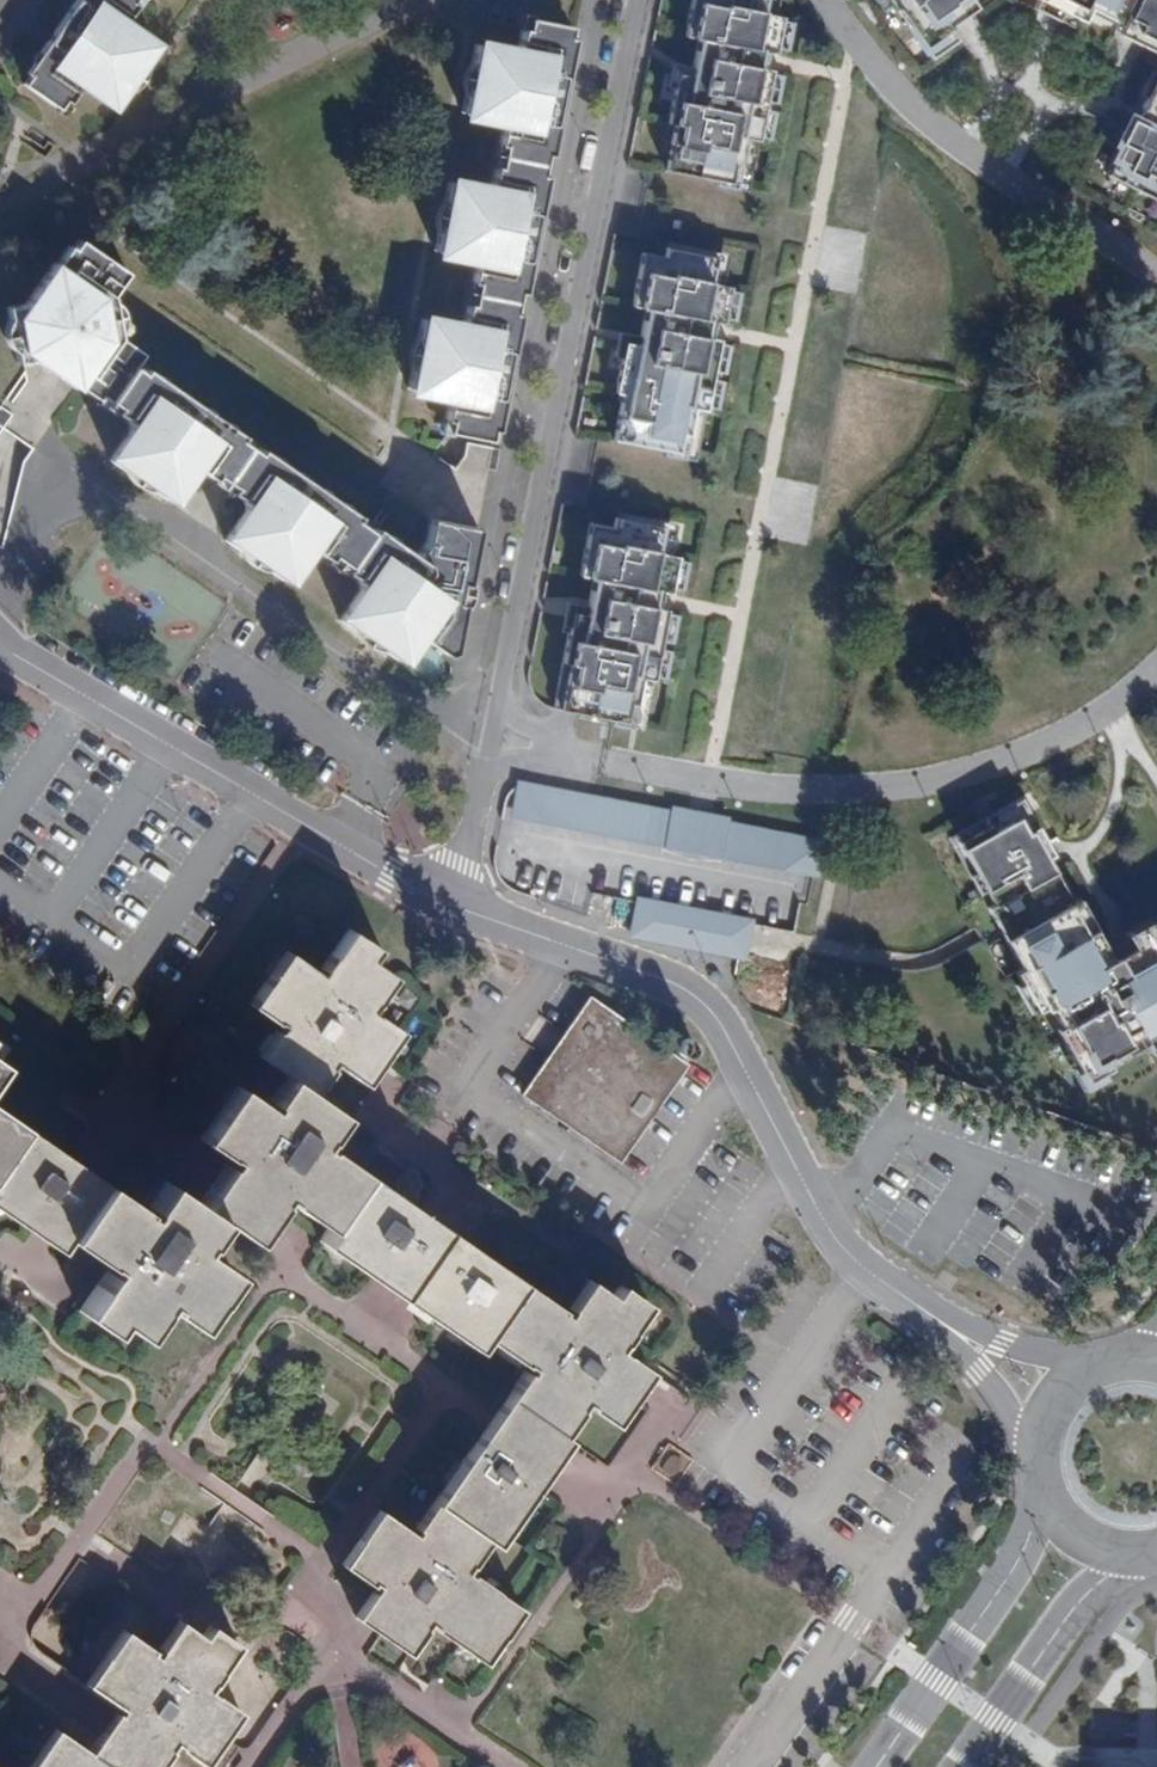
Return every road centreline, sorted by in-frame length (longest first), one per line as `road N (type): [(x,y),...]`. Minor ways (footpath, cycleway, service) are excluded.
road 1 (residential): [(506,742),(646,0)]
road 2 (residential): [(1156,677),(1026,760),(912,791),(764,792),(506,742)]
road 3 (residential): [(767,1766),(897,1585),(736,1473),(868,1275)]
road 4 (residential): [(868,1275),(812,1203),(717,1019),(697,999),(472,913)]
road 5 (residential): [(472,913),(390,879),(0,646)]
road 6 (residential): [(831,0),(862,49),(929,120),(1156,278)]
road 7 (tertiary): [(1052,1511),(878,1766)]
road 8 (tertiary): [(968,1766),(1082,1602),(1136,1552)]
road 9 (residential): [(472,913),(506,742)]
road 10 (residential): [(960,1336),(1036,1448)]
road 11 (residential): [(1084,1374),(960,1336)]

